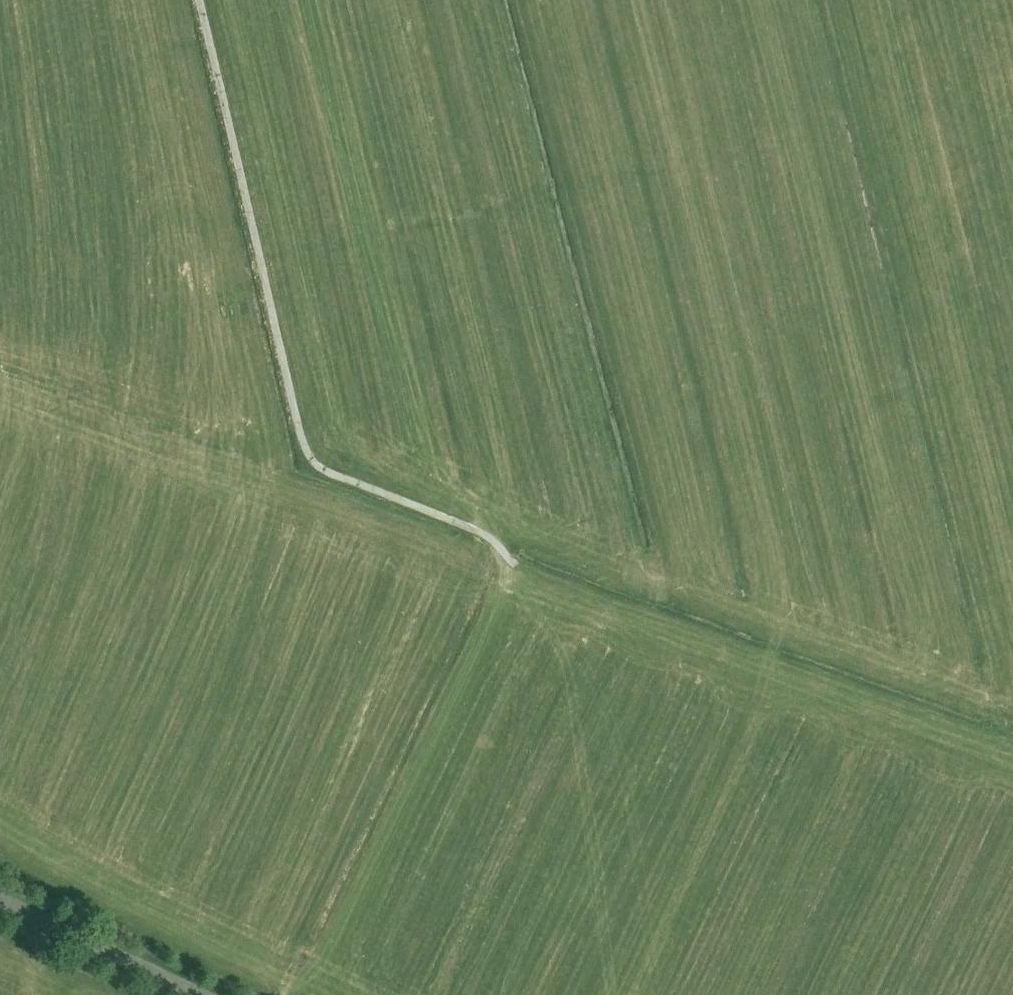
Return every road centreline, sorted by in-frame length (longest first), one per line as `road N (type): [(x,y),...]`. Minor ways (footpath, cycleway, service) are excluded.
road 1 (unclassified): [(202,994),(0,900)]

